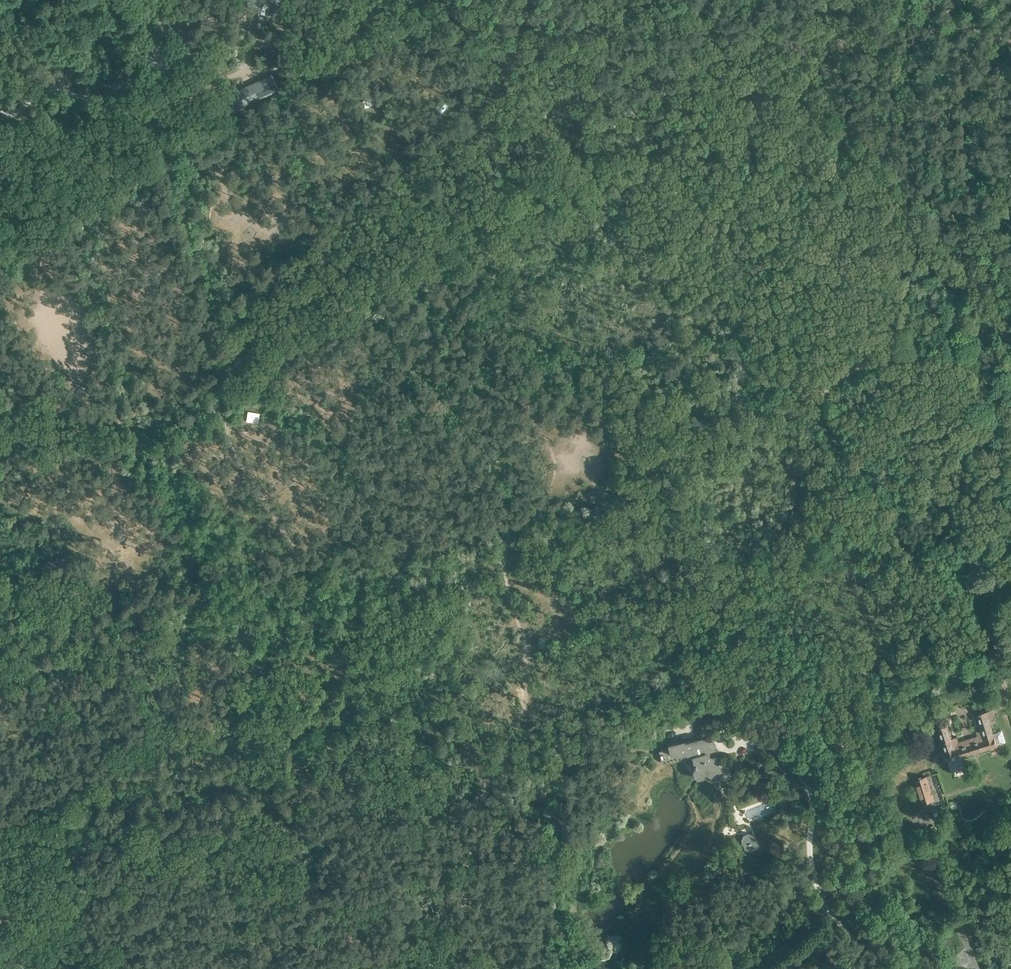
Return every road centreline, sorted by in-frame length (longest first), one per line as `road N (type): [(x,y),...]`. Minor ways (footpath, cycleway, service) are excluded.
road 1 (unclassified): [(823,903),(870,957),(976,968)]

